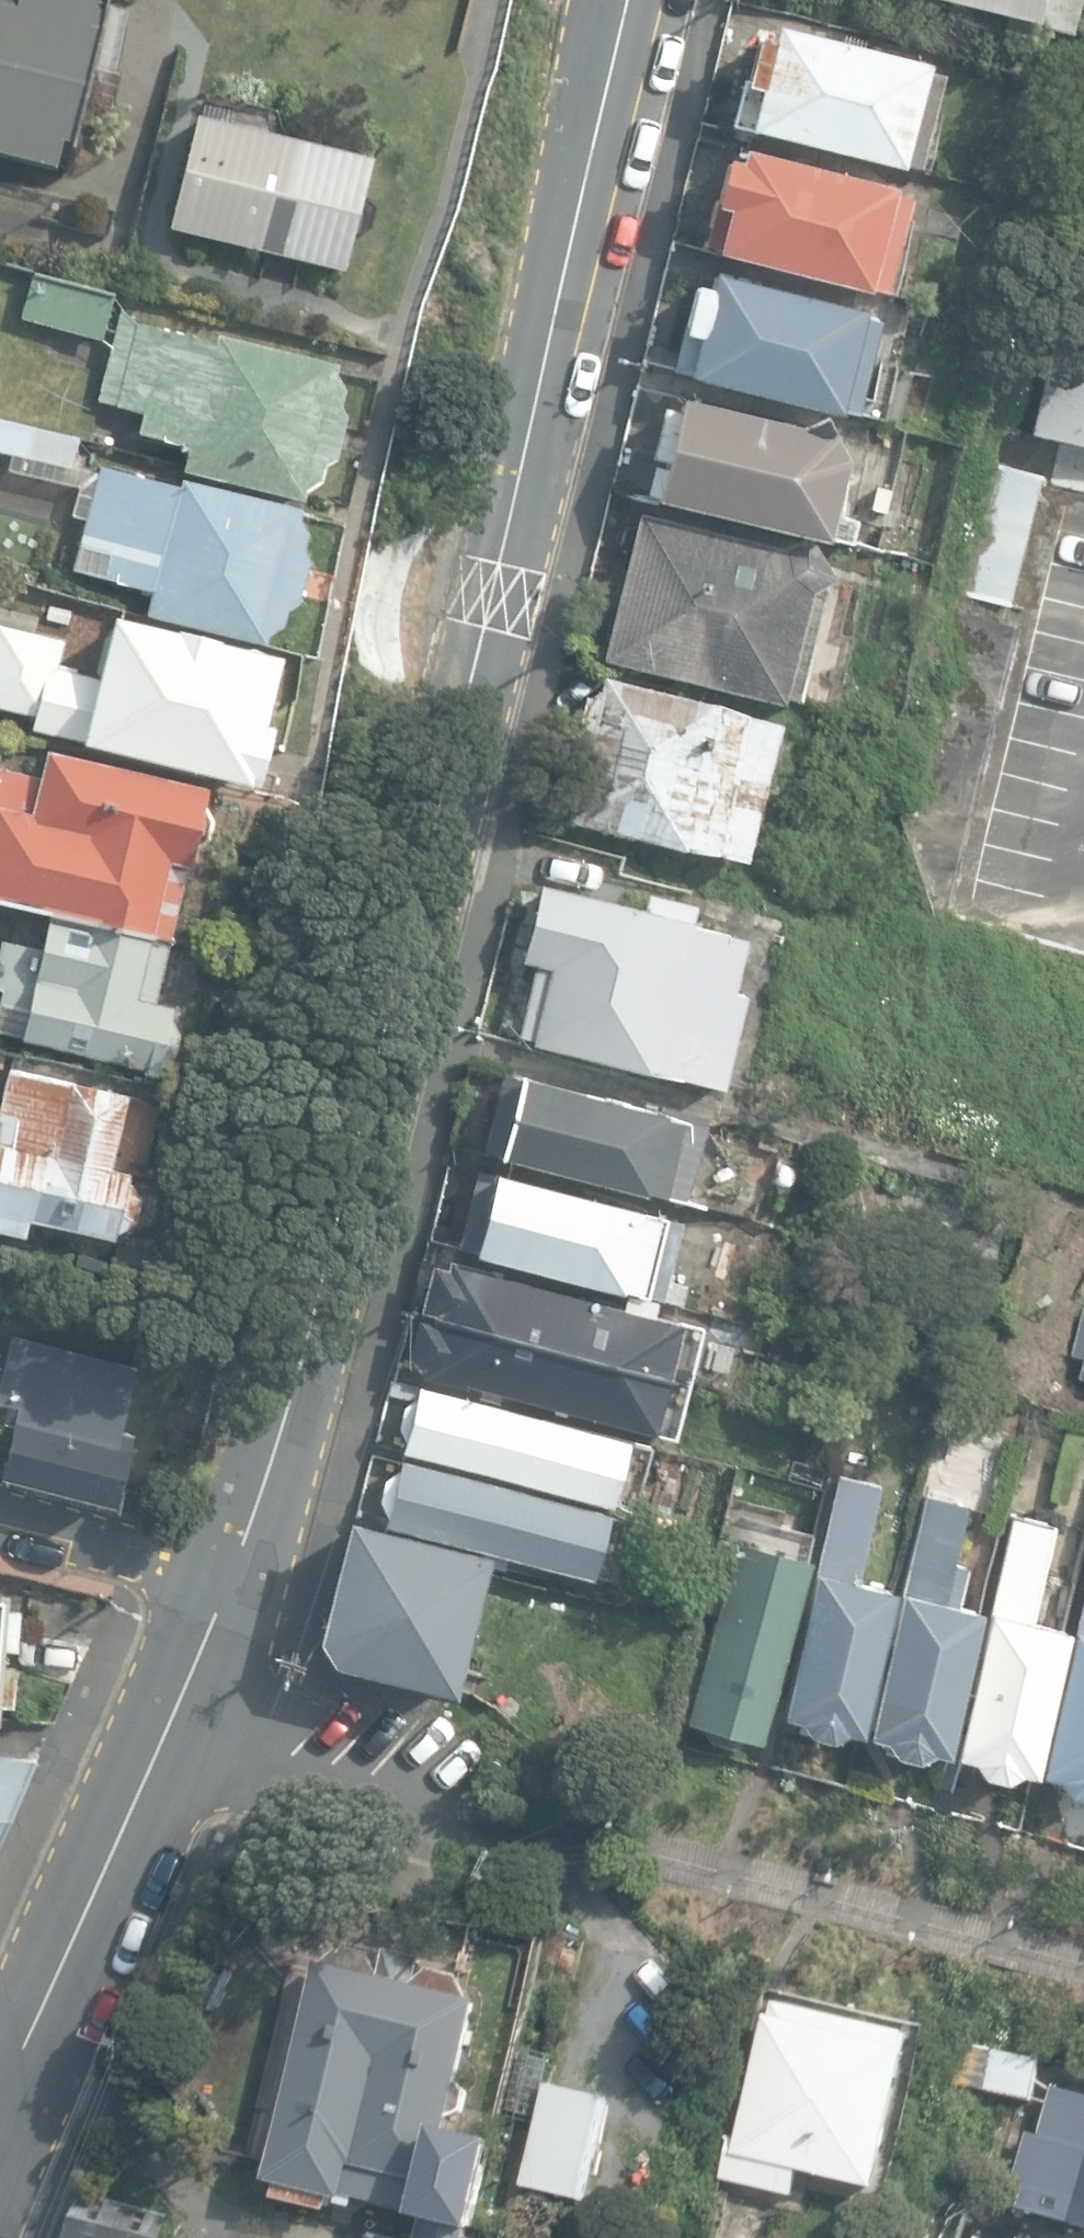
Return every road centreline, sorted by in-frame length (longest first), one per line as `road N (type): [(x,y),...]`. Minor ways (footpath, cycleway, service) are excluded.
road 1 (tertiary): [(627,0),(367,1158),(231,1576)]
road 2 (tertiary): [(231,1576),(174,1729),(0,2103)]
road 3 (residential): [(0,1518),(231,1576)]

